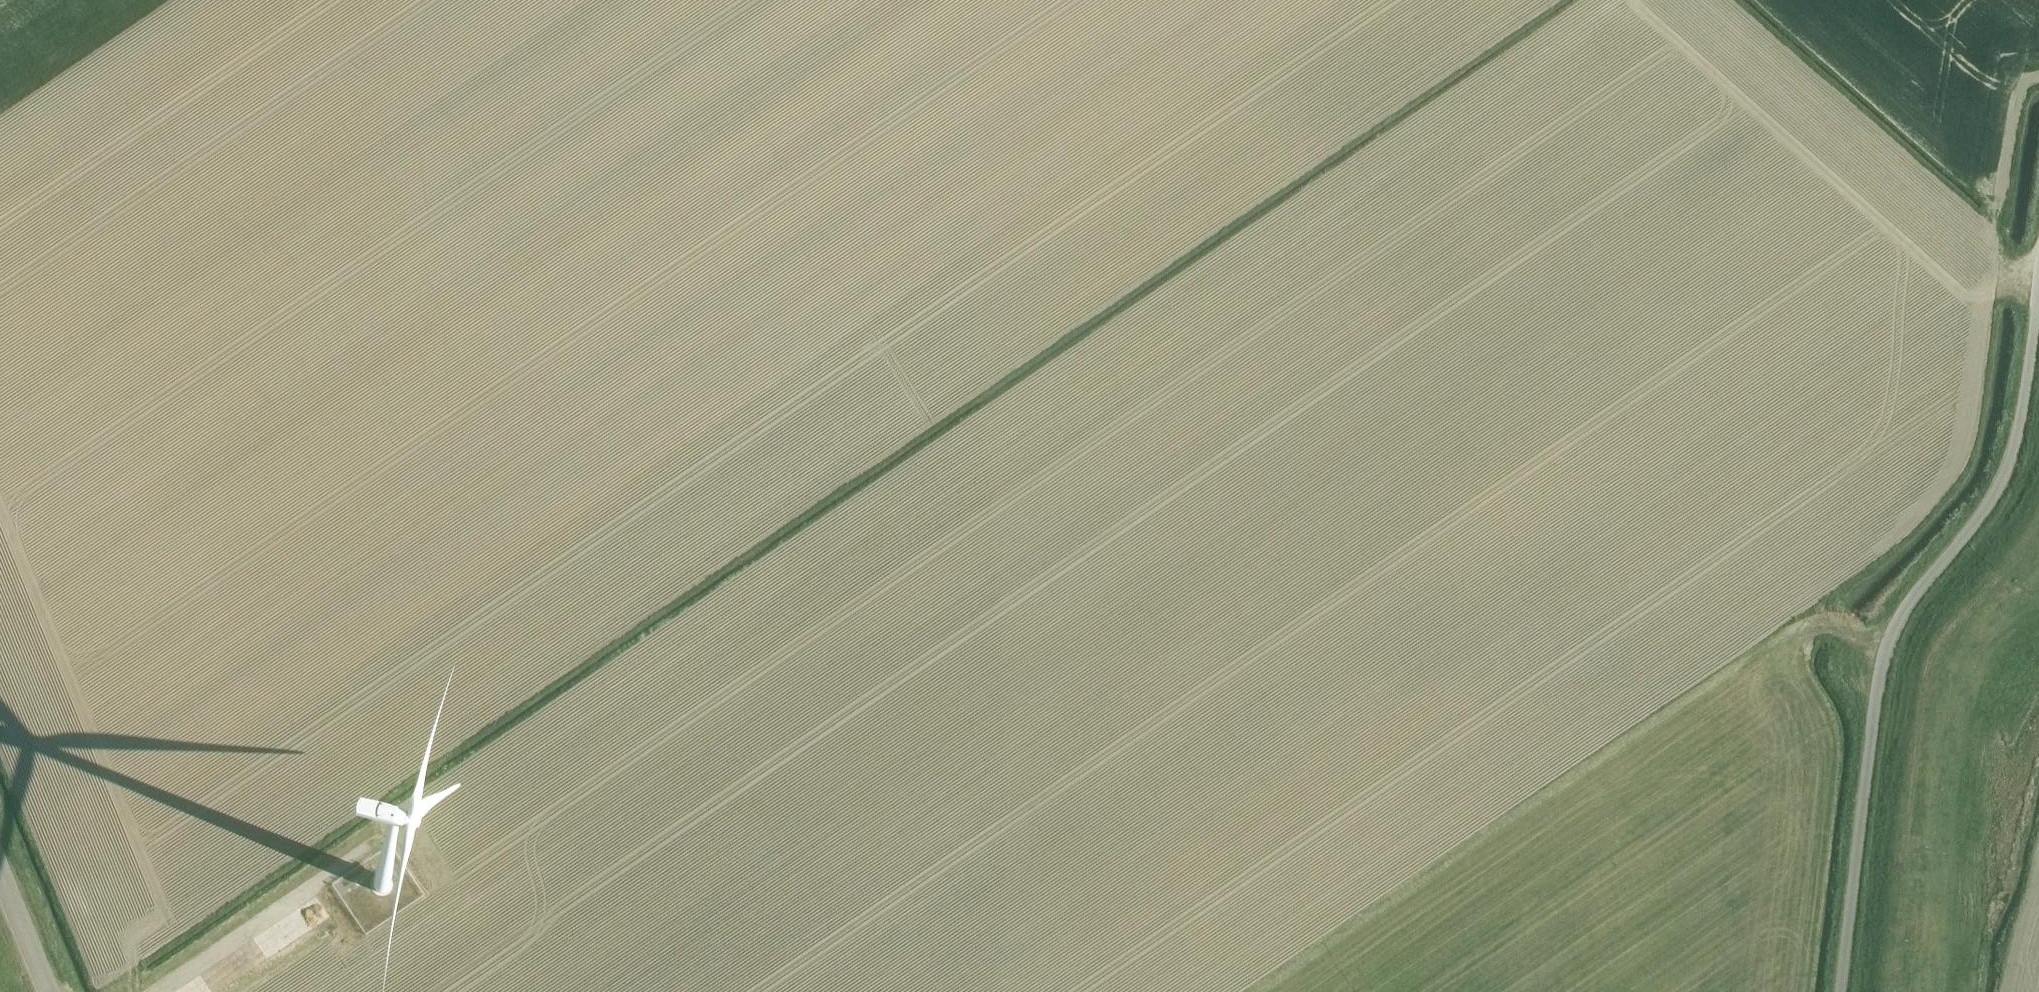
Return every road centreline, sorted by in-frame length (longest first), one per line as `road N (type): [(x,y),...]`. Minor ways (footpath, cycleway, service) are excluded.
road 1 (unclassified): [(1842,991),(1889,635),(1919,581),(1992,500),(2013,459),(2038,281)]
road 2 (unclassified): [(52,991),(0,865)]

